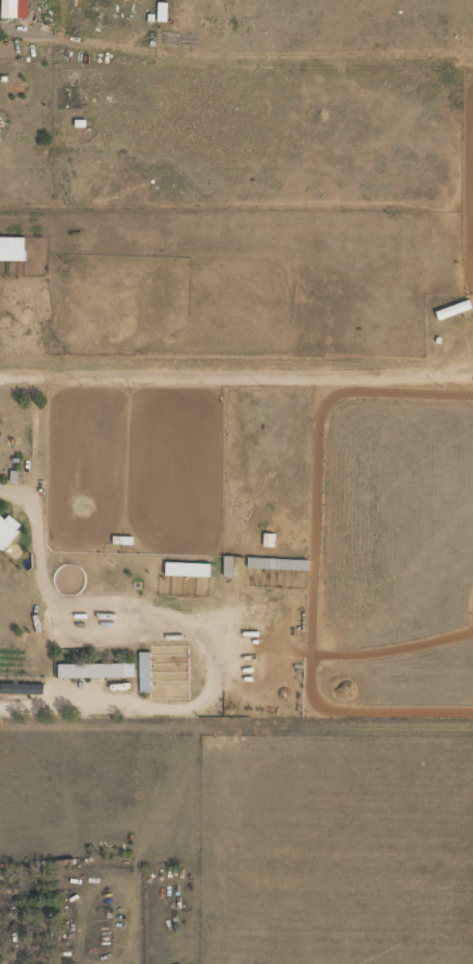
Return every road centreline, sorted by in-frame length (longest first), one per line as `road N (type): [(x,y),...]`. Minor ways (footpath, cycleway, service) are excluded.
road 1 (residential): [(0,371),(472,371)]

